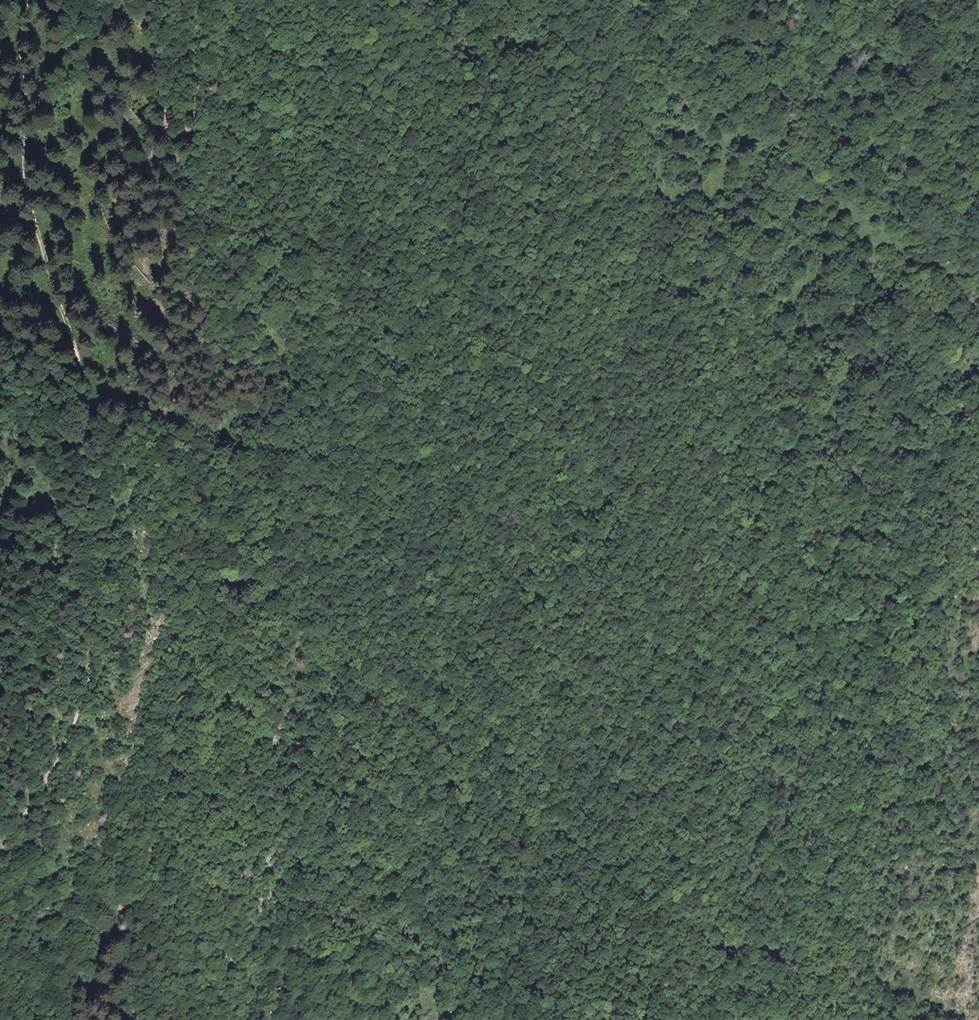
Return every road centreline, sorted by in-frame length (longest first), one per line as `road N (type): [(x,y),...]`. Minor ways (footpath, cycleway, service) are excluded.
road 1 (track): [(0,857),(80,719),(103,620),(108,521),(77,350),(26,172),(29,0)]

